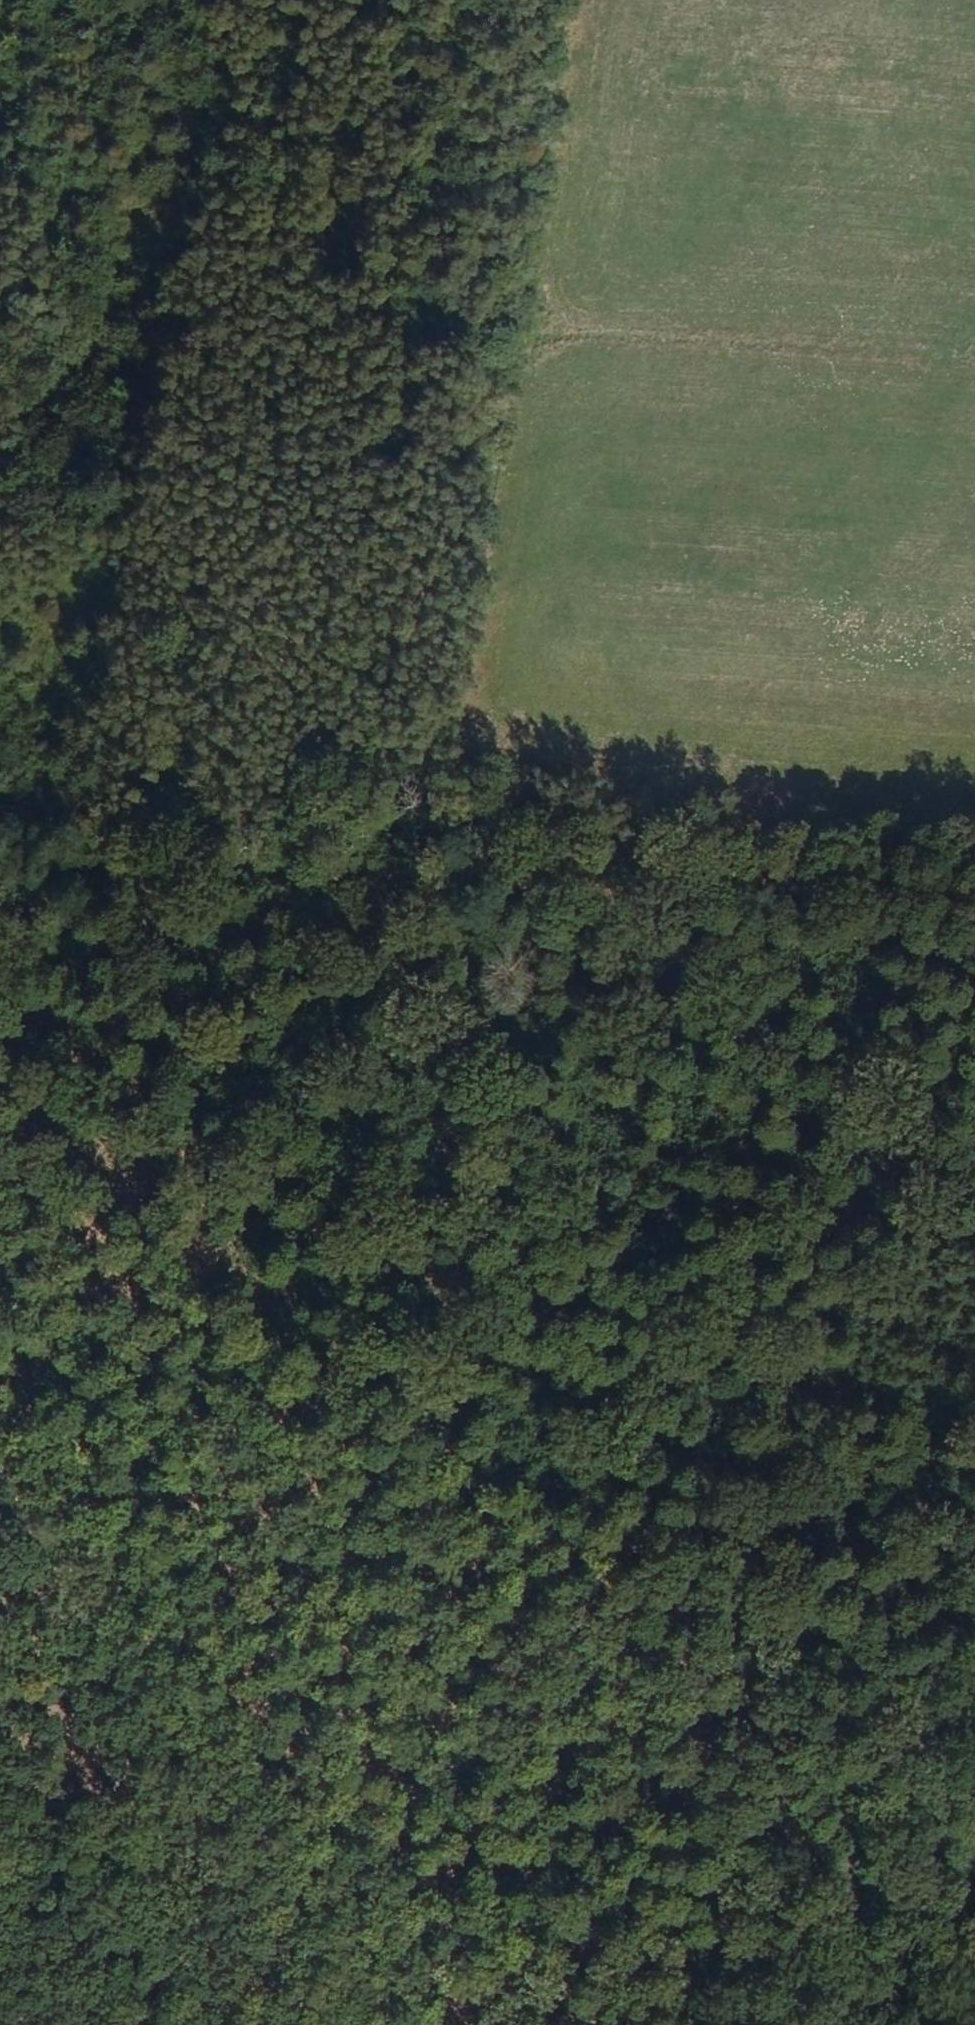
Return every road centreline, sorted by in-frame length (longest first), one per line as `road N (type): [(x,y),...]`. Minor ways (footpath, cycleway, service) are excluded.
road 1 (track): [(0,869),(974,887)]
road 2 (track): [(0,1464),(422,2024)]

